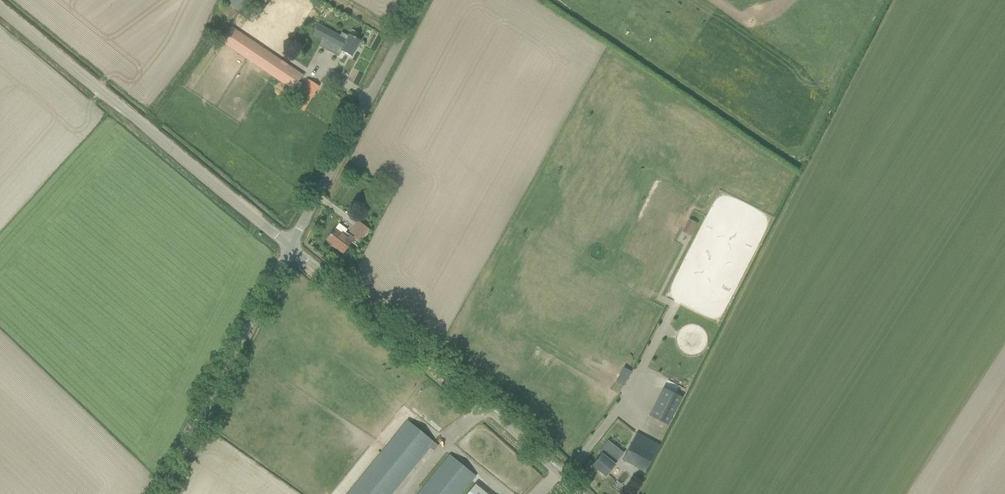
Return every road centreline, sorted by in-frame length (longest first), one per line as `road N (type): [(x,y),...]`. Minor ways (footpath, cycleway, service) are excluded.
road 1 (unclassified): [(589,493),(297,245)]
road 2 (unclassified): [(297,245),(0,6)]
road 3 (unclassified): [(161,493),(297,245)]
road 4 (unclassified): [(297,245),(424,0)]

